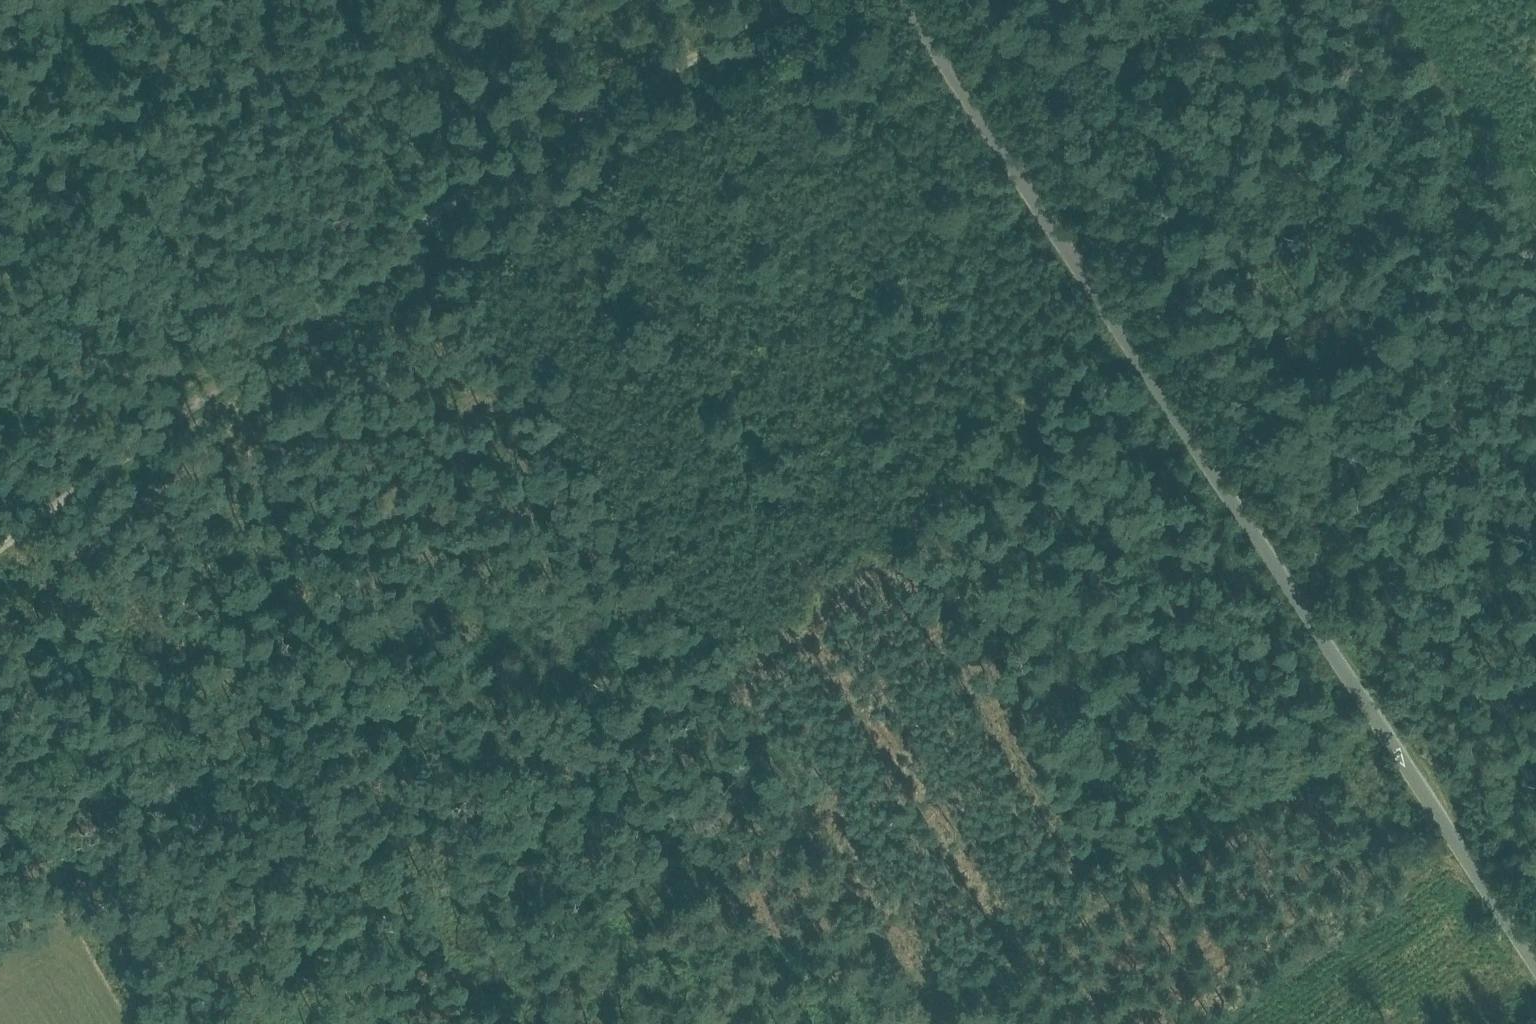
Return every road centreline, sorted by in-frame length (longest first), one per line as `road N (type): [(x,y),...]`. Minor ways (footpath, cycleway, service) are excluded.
road 1 (unclassified): [(1535,964),(902,0)]
road 2 (track): [(0,940),(70,889),(149,1023)]

